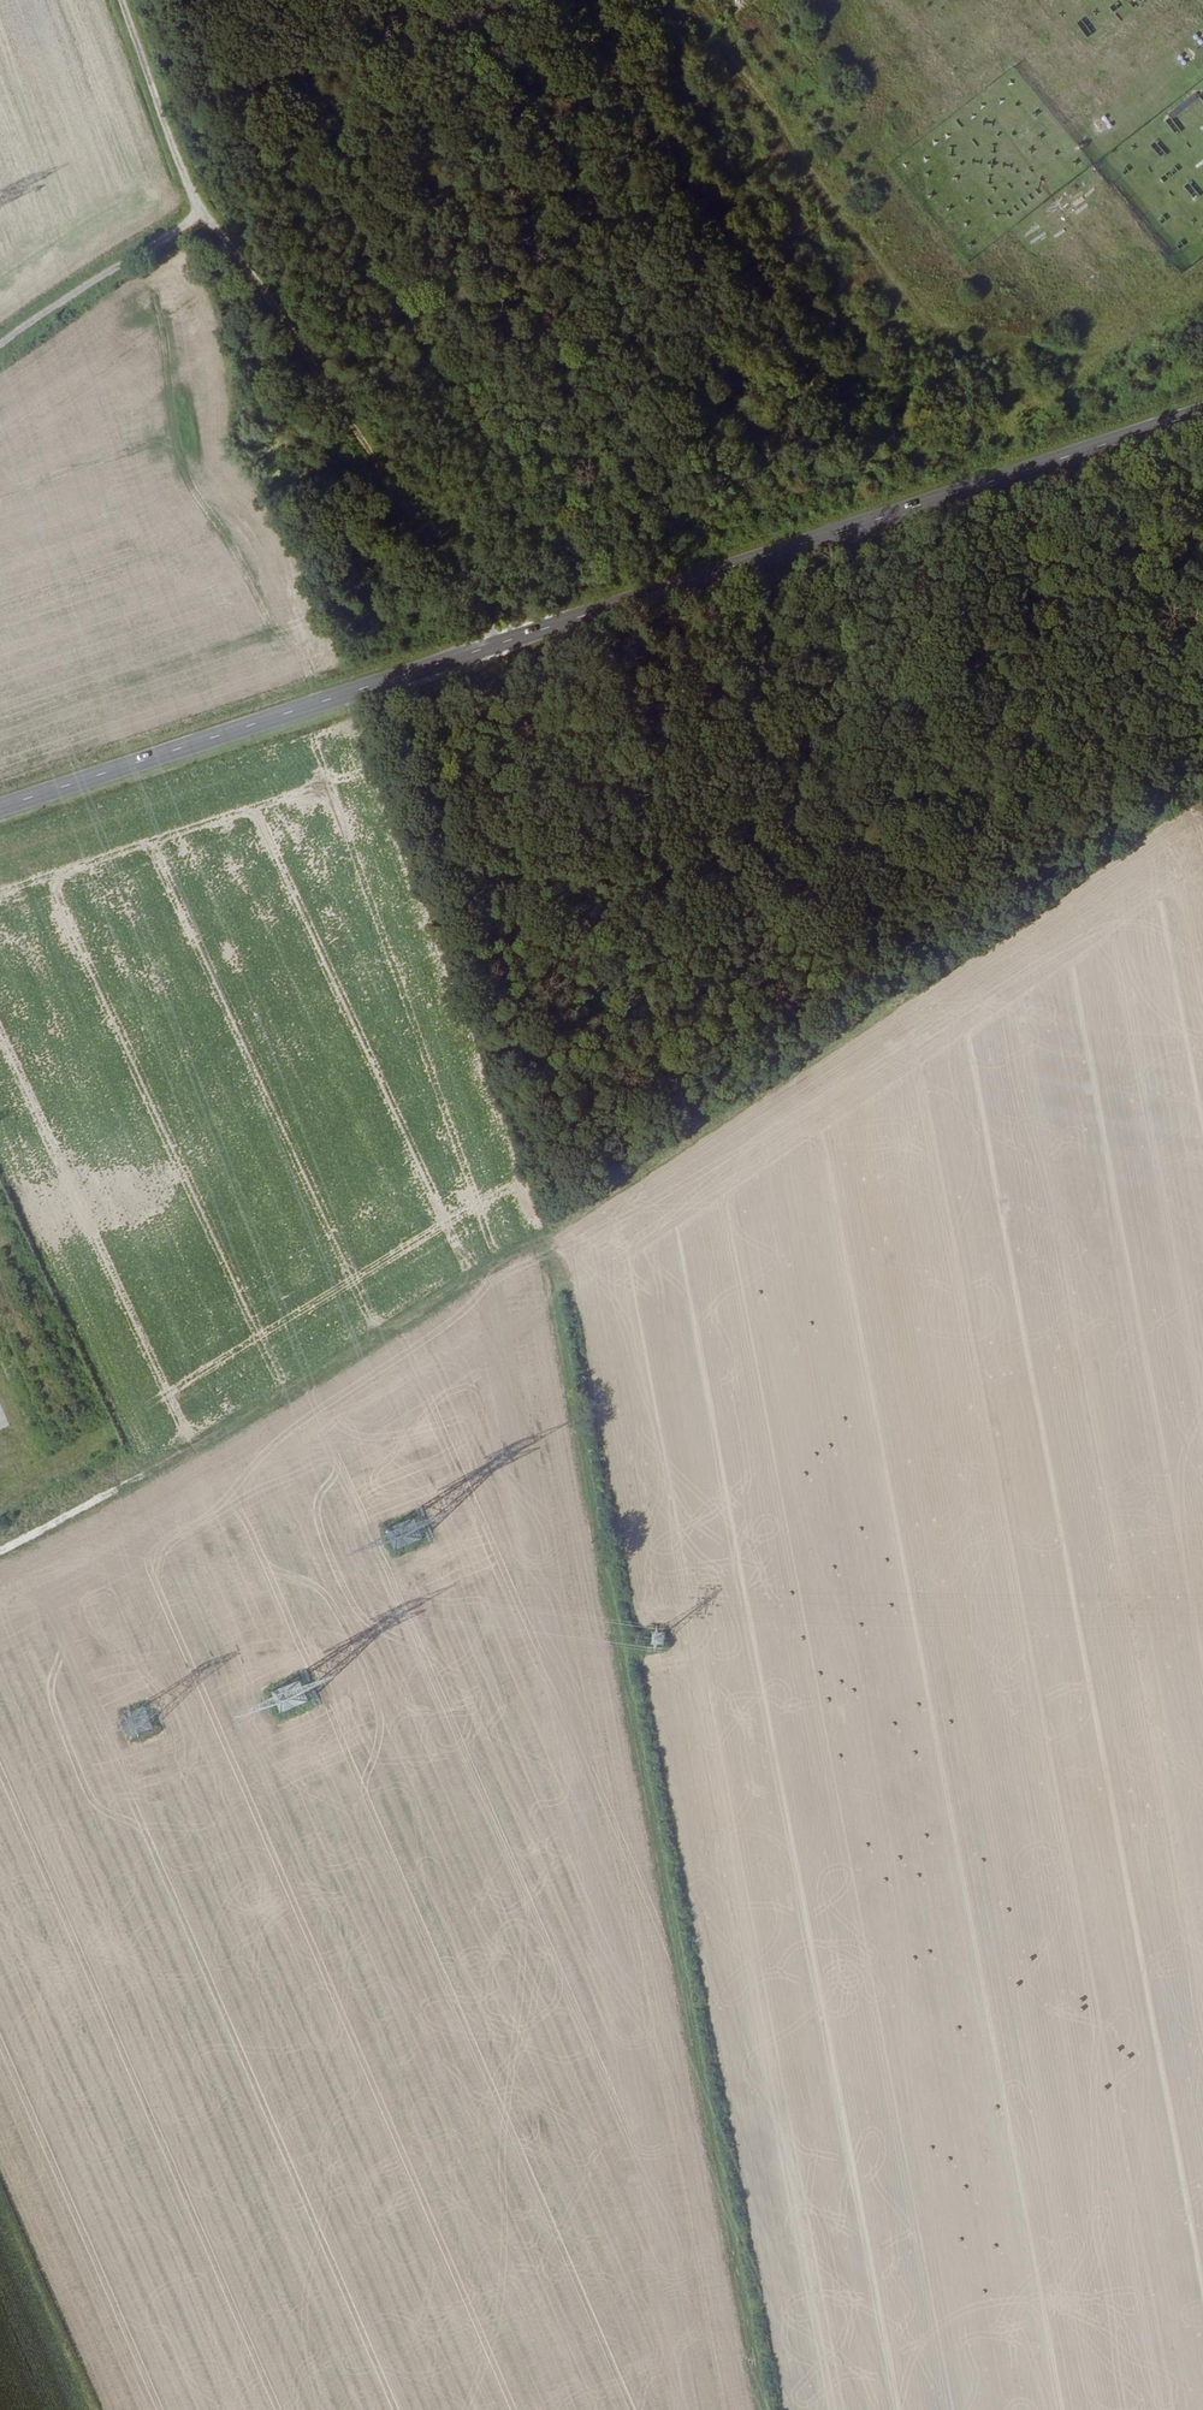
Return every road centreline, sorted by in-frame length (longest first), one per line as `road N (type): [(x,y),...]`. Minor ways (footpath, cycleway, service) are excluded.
road 1 (primary): [(1202,415),(0,812)]
road 2 (track): [(488,651),(220,205),(145,0)]
road 3 (track): [(0,355),(83,292),(225,212),(538,0)]

